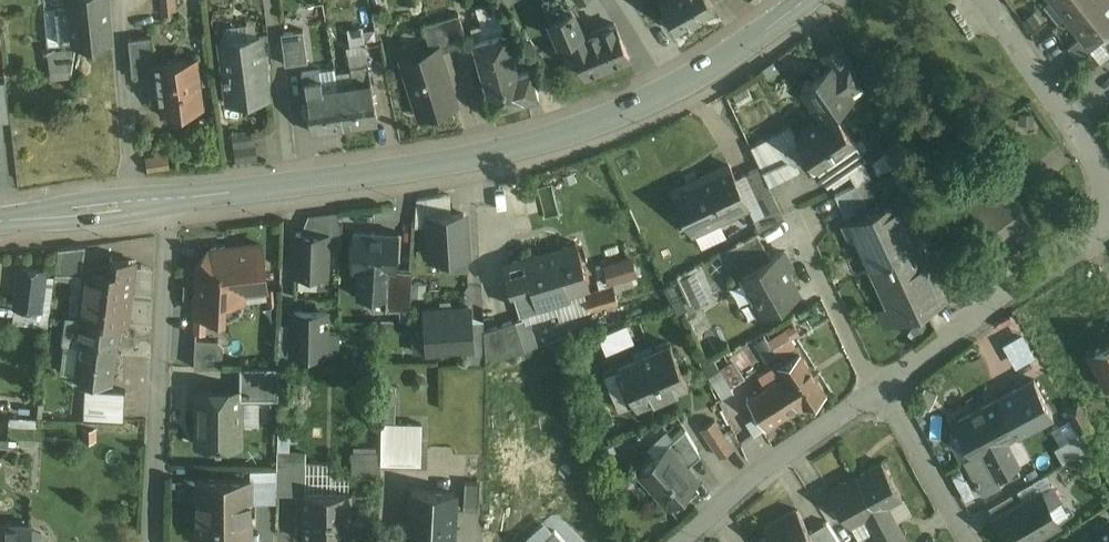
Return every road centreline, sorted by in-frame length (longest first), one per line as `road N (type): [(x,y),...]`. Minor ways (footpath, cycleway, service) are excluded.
road 1 (tertiary): [(169,198),(472,159),(566,135),(670,95),(803,0)]
road 2 (residential): [(154,541),(169,198)]
road 3 (residential): [(1108,235),(879,390)]
road 4 (residential): [(879,390),(685,541)]
road 5 (residential): [(1108,169),(991,0)]
road 6 (residential): [(969,541),(879,390)]
road 7 (tertiary): [(0,222),(169,198)]

